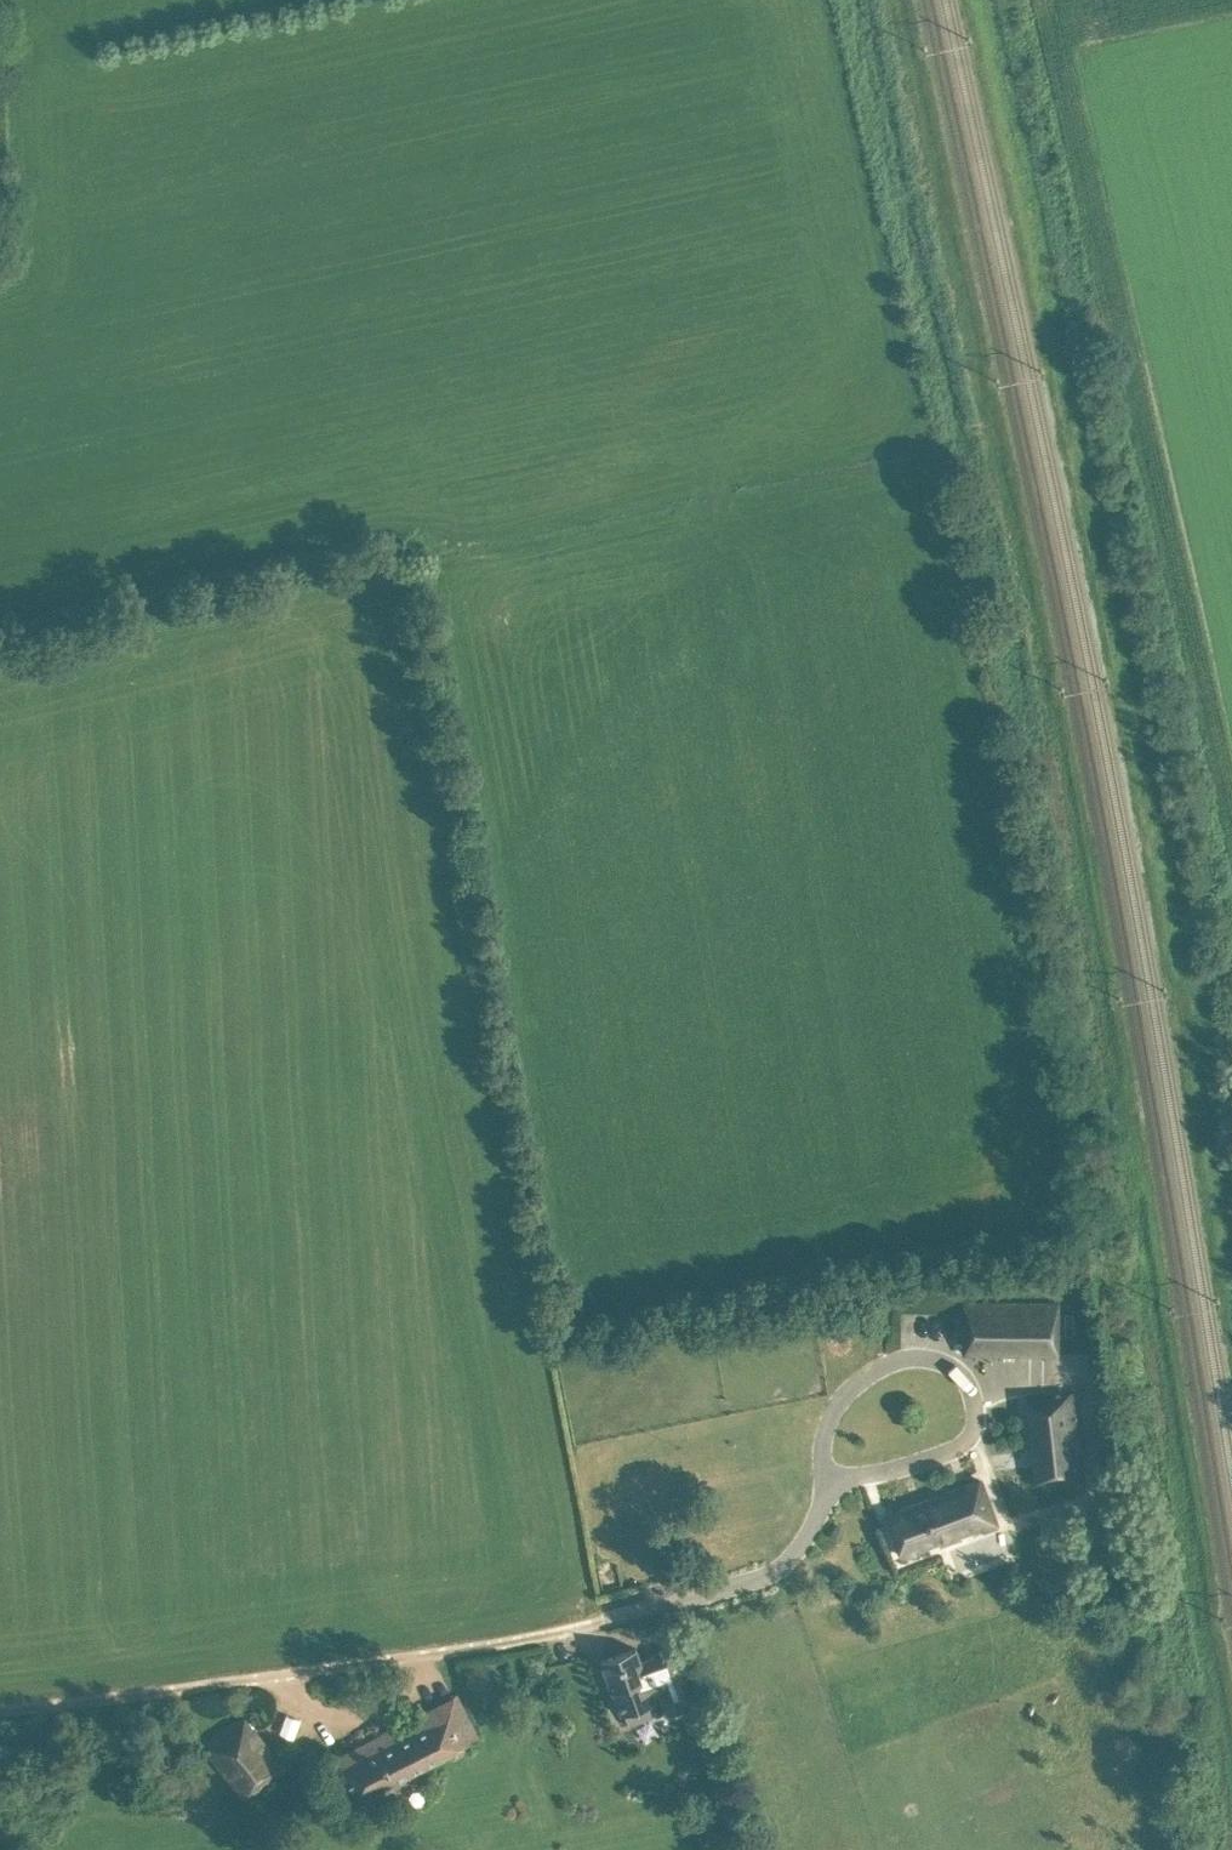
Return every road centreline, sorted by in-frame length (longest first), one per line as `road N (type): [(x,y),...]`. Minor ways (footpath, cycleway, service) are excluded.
road 1 (track): [(0,1707),(449,1652),(728,1590),(786,1561),(833,1481),(890,1471),(966,1439),(976,1422),(971,1386),(951,1365),(918,1356),(886,1363),(834,1406),(825,1460)]

